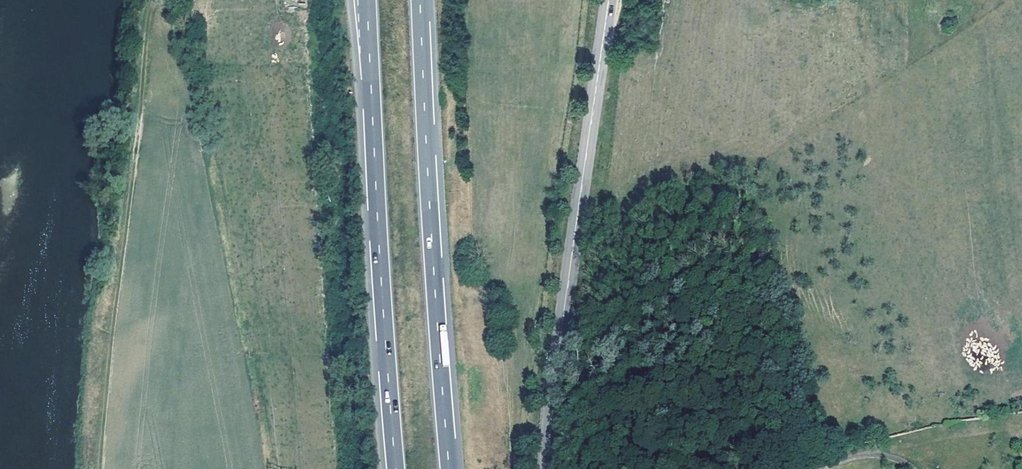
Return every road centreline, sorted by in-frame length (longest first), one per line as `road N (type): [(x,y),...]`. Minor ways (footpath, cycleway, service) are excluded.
road 1 (secondary): [(548,468),(608,0)]
road 2 (track): [(94,468),(152,0)]
road 3 (motorway): [(365,0),(396,468)]
road 4 (motorway): [(450,468),(420,0)]

